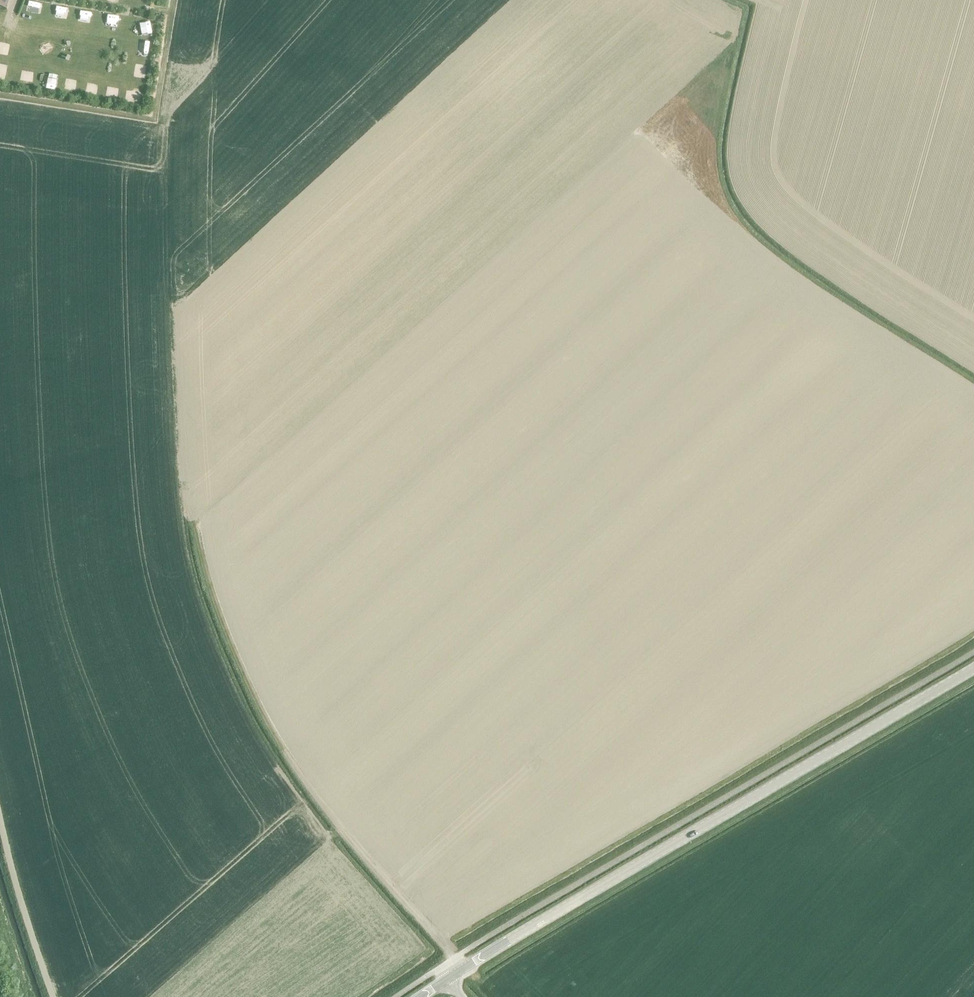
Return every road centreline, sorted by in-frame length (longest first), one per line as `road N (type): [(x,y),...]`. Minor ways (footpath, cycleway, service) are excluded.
road 1 (tertiary): [(447,978),(973,667)]

